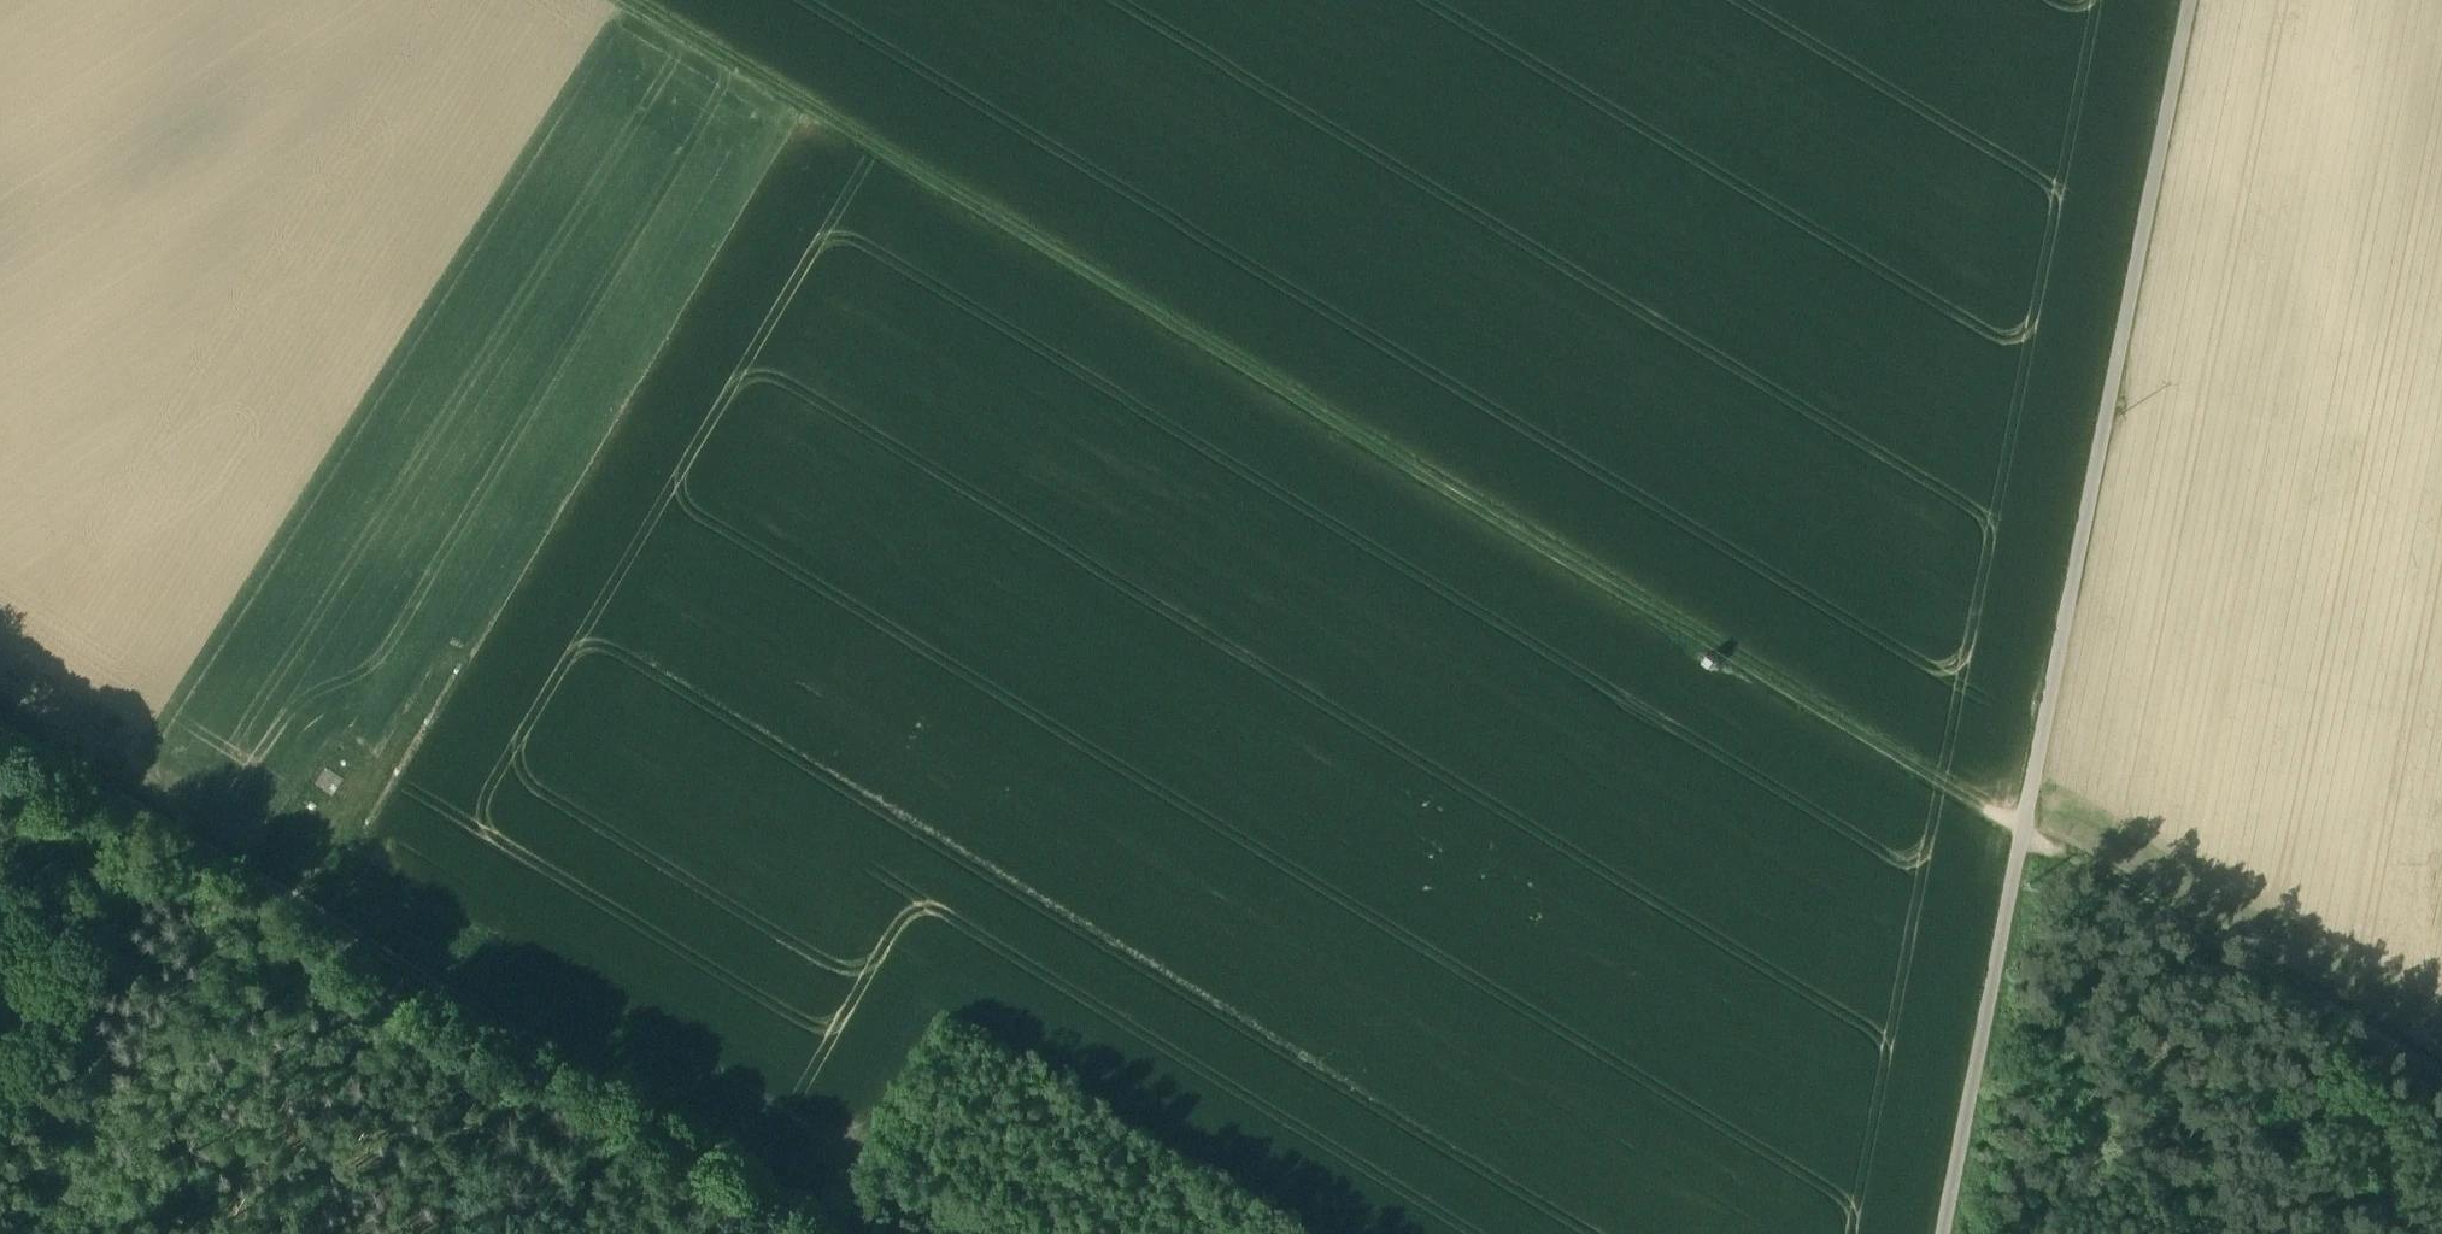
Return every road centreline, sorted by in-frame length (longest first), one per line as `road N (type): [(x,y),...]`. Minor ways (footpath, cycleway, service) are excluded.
road 1 (track): [(2021,836),(615,0)]
road 2 (track): [(848,1233),(0,730)]
road 3 (track): [(2021,836),(2190,0)]
road 4 (track): [(2441,1085),(2021,836)]
road 5 (track): [(1946,1233),(2021,836)]

